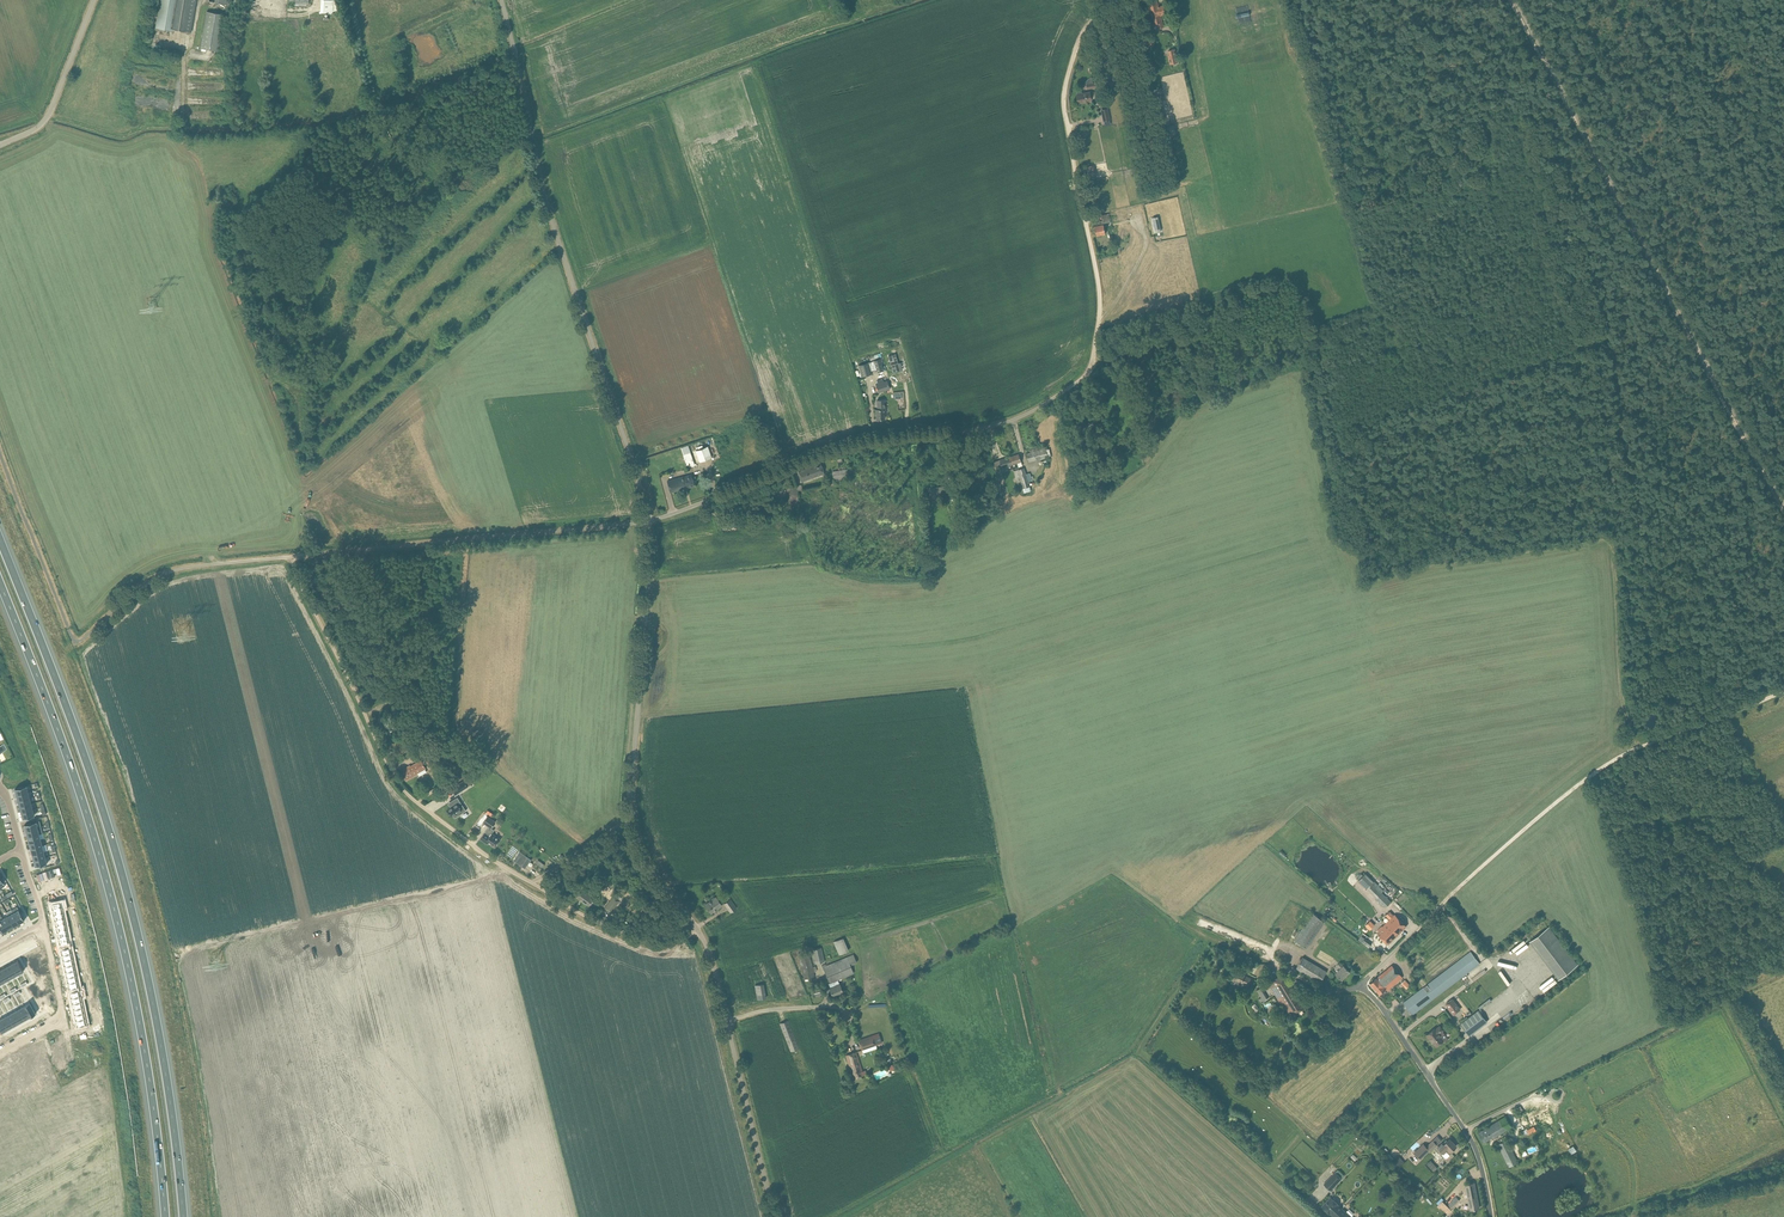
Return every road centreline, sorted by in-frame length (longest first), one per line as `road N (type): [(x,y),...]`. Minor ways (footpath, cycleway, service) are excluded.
road 1 (unclassified): [(647,522),(835,451),(1008,422),(1092,370),(1101,286),(1065,88),(1090,25),(1137,0)]
road 2 (motorway): [(185,1216),(160,1035),(116,850),(0,534)]
road 3 (motorway): [(0,588),(73,777),(113,912),(159,1153),(162,1216)]
road 4 (track): [(292,556),(409,795),(484,854),(609,927),(663,944),(698,929)]
road 5 (unclassified): [(76,642),(143,585),(181,568),(647,522)]
road 6 (unclassified): [(647,522),(548,208),(502,0)]
road 7 (track): [(1783,516),(1536,50)]
road 8 (unclassified): [(726,1021),(703,938),(650,865),(633,820),(647,522)]
road 9 (track): [(1418,928),(1551,807),(1629,752)]
road 10 (unclassified): [(1491,1216),(1472,1142),(1360,986)]
road 11 (unclassified): [(774,1216),(726,1021)]
road 12 (unclassified): [(0,145),(48,116),(94,0)]
road 13 (residential): [(4,1213),(91,1164),(78,1094)]
road 14 (track): [(1629,752),(1771,696)]
road 15 (track): [(181,124),(148,124),(127,135),(48,116)]
road 16 (track): [(1139,1054),(1209,938)]
road 17 (track): [(181,124),(185,47),(202,0)]
road 18 (unclassified): [(726,1021),(778,1009),(846,1010)]
road 19 (track): [(530,882),(633,820)]

